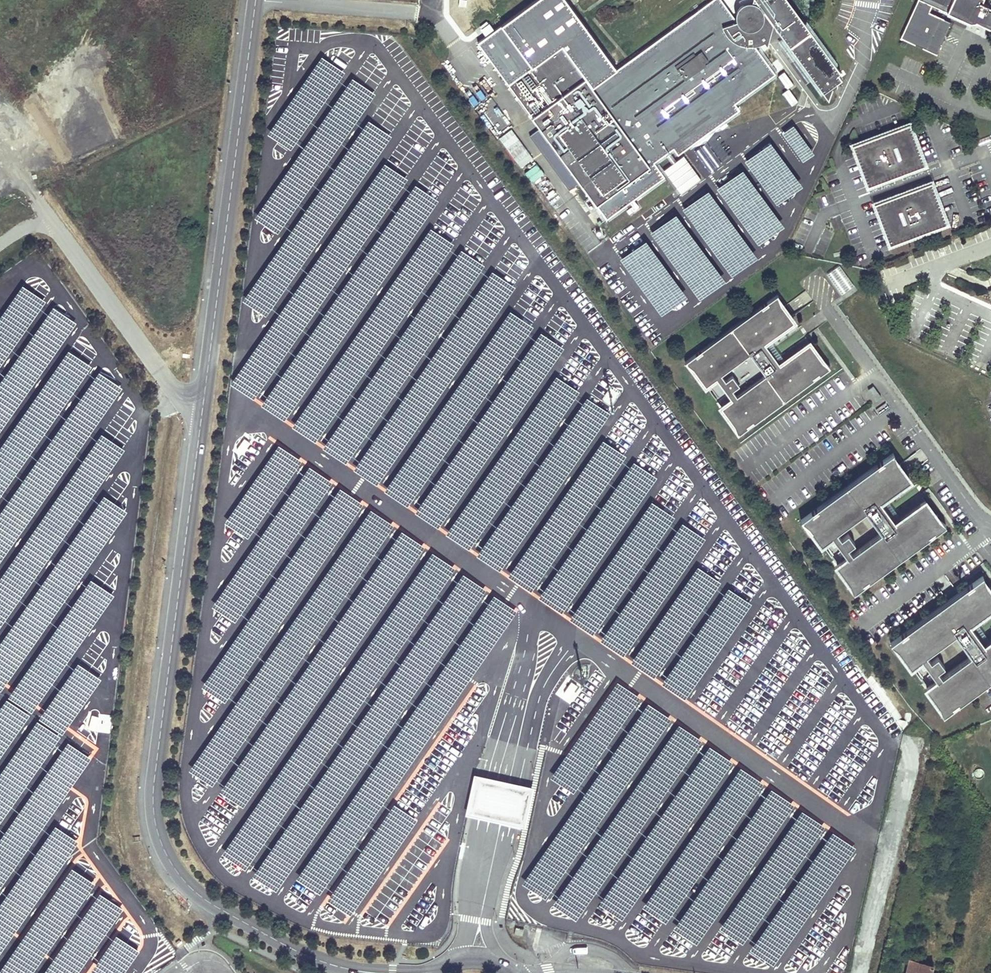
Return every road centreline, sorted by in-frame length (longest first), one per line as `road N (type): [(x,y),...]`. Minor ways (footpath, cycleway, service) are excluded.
road 1 (unclassified): [(254,0),(153,815),(164,853),(195,892),(285,943),(364,967)]

